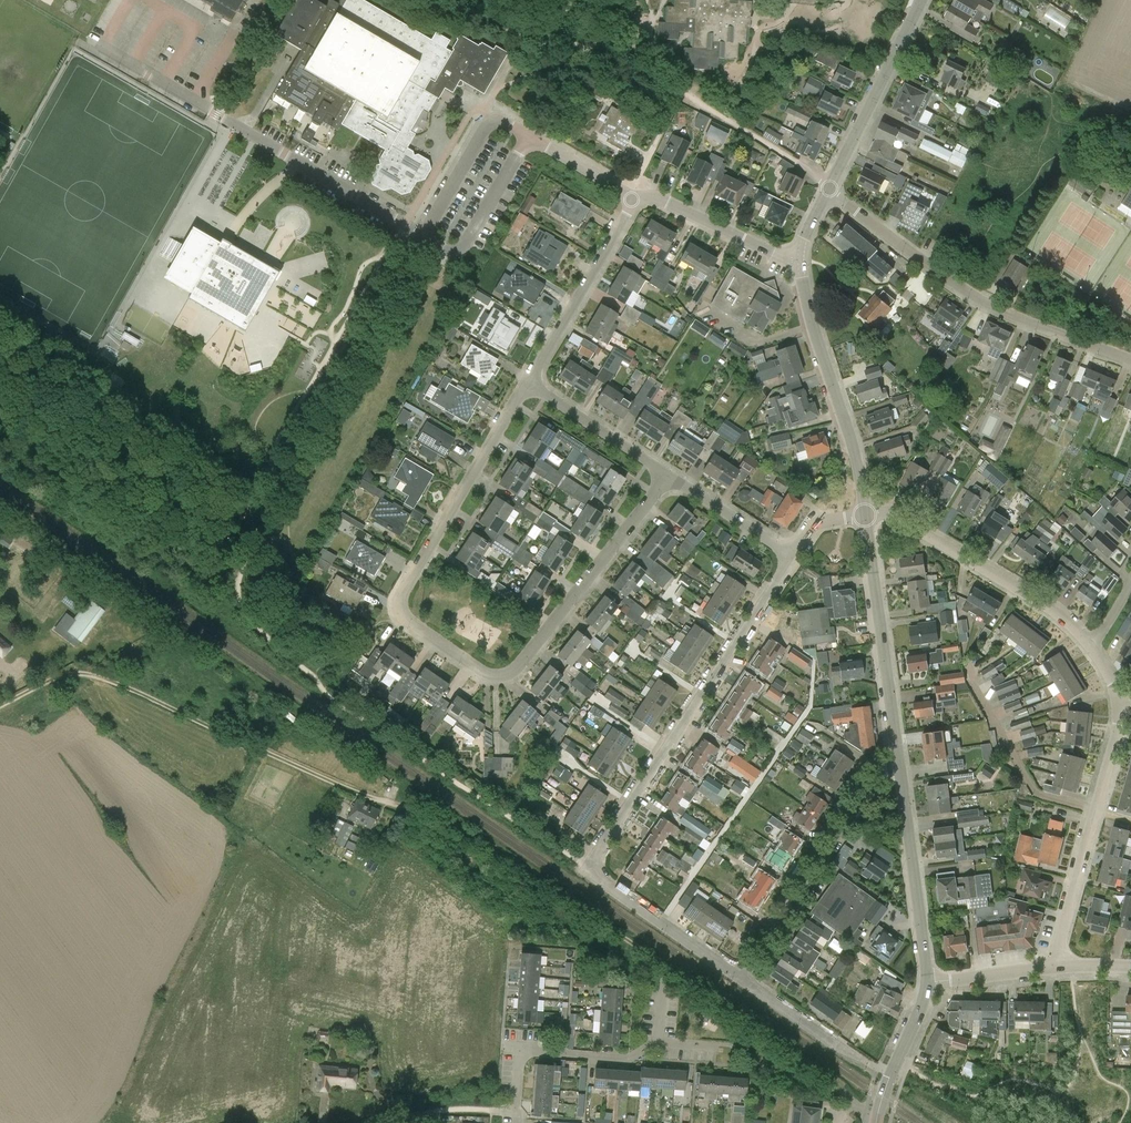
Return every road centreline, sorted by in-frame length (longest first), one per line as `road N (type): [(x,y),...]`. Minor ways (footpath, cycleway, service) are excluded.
road 1 (track): [(663,975),(662,962),(470,832),(355,792),(101,676),(54,678),(0,705)]
road 2 (residential): [(668,476),(519,668),(488,673),(408,619),(401,593),(526,384)]
road 3 (residential): [(741,979),(600,880),(595,857),(792,554)]
road 4 (residential): [(1130,360),(962,287),(827,190)]
road 5 (residential): [(1055,968),(1120,731),(1118,700)]
road 6 (residential): [(741,979),(882,769),(899,758)]
road 7 (tertiary): [(865,515),(854,447),(800,258)]
road 8 (residential): [(1087,642),(1060,614),(897,516),(865,515)]
road 9 (residential): [(207,108),(423,236)]
road 10 (tertiary): [(899,758),(865,515)]
road 11 (tertiary): [(928,983),(899,758)]
road 12 (residential): [(526,384),(634,199)]
road 13 (tertiary): [(830,183),(923,0)]
road 14 (residential): [(718,1044),(659,1041),(628,1059),(522,1050)]
road 15 (residential): [(830,183),(669,85)]
road 16 (residential): [(634,199),(656,196),(800,258)]
road 17 (residential): [(423,236),(445,250),(465,246),(528,137)]
road 18 (residential): [(528,137),(503,122),(487,127),(423,236)]
road 19 (residential): [(668,476),(526,384)]
road 20 (residential): [(866,1063),(741,979)]
road 21 (tertiary): [(876,1122),(928,983)]
road 22 (residential): [(792,554),(668,476)]
road 23 (track): [(385,1122),(436,1110),(516,1113)]
road 24 (residential): [(928,983),(1055,968)]
road 25 (residential): [(528,137),(634,199)]

